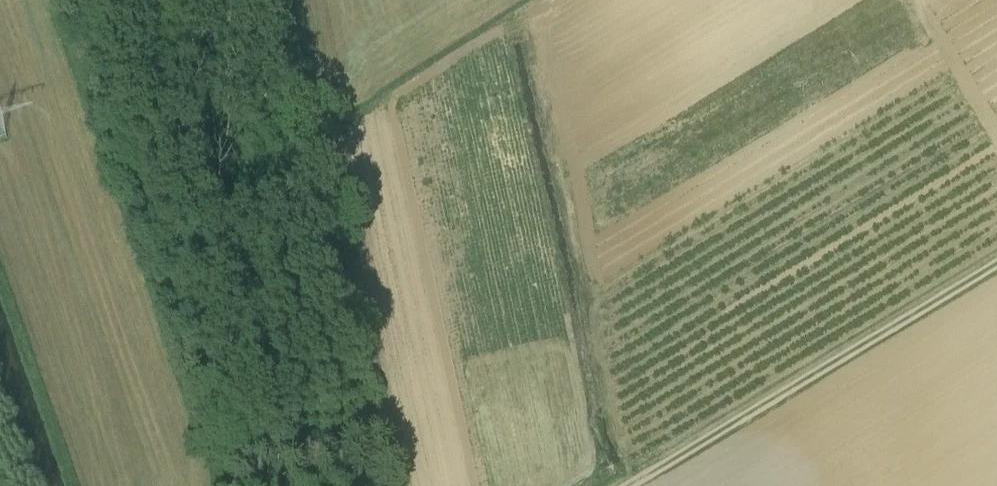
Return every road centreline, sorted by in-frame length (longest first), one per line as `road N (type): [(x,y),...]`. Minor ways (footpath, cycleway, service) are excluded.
road 1 (track): [(620,485),(996,259)]

